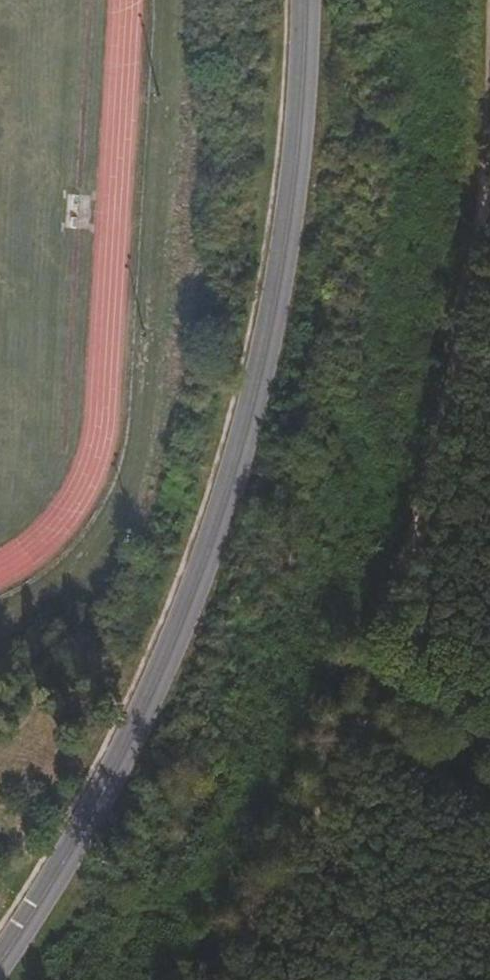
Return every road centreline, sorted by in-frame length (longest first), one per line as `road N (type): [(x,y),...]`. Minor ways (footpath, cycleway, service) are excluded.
road 1 (unclassified): [(0,962),(116,769),(220,506),(286,226),(305,0)]
road 2 (track): [(489,151),(484,231),(365,734),(489,813)]
road 3 (track): [(365,734),(239,979)]

